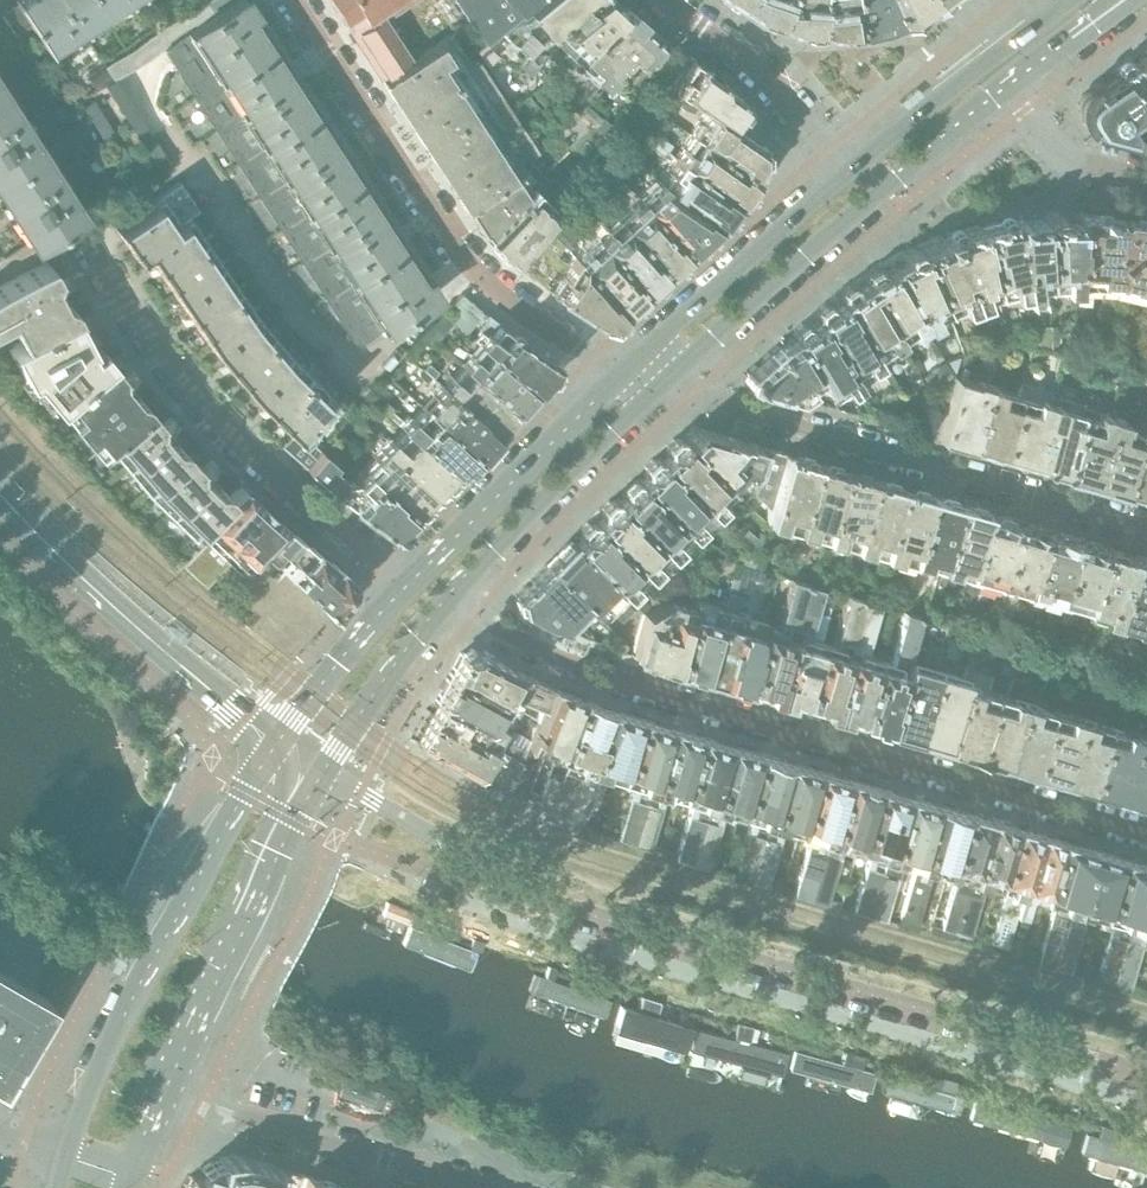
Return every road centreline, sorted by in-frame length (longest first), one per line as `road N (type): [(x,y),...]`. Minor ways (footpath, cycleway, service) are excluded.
road 1 (residential): [(319,779),(439,843),(457,878),(1146,1076)]
road 2 (residential): [(1146,834),(678,699),(440,605)]
road 3 (residential): [(661,385),(1146,530)]
road 4 (residential): [(627,371),(506,298),(467,264),(300,0)]
road 5 (residential): [(408,584),(260,465),(175,370),(77,225)]
road 6 (tertiary): [(661,385),(1011,87)]
road 7 (tertiary): [(269,755),(130,1002),(70,1152)]
road 8 (tertiary): [(269,755),(0,493)]
road 9 (tertiary): [(167,1095),(275,853),(319,779)]
road 10 (residential): [(477,1187),(167,1095)]
road 11 (tertiary): [(440,605),(661,385)]
road 12 (tertiary): [(627,371),(408,584)]
road 13 (tertiary): [(852,169),(627,371)]
road 14 (tertiary): [(1067,0),(852,169)]
road 15 (residential): [(852,169),(756,68),(666,0)]
road 16 (tertiary): [(408,584),(269,755)]
road 17 (tertiary): [(319,779),(440,605)]
road 18 (residential): [(1146,180),(1066,162),(1011,87)]
road 19 (tertiary): [(1011,87),(1108,12)]

